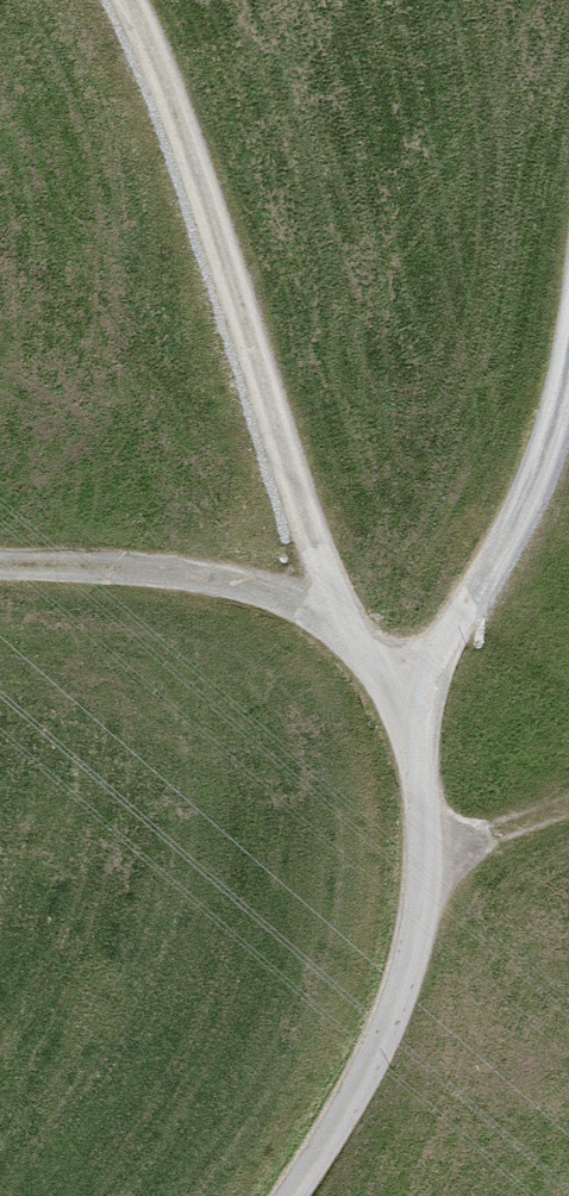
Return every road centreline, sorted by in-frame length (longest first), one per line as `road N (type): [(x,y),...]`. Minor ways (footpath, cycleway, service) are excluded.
road 1 (track): [(425,860),(406,728),(319,553),(196,170),(129,0)]
road 2 (track): [(398,708),(524,508),(568,380)]
road 3 (track): [(290,1195),(382,1039),(417,929),(425,860)]
road 4 (track): [(355,632),(263,591),(214,579),(0,565)]
road 5 (track): [(425,860),(568,807)]

